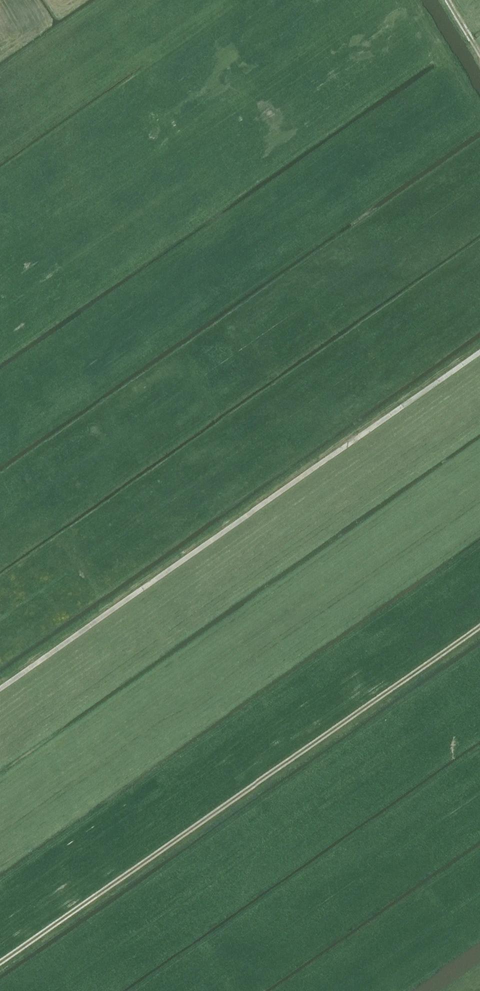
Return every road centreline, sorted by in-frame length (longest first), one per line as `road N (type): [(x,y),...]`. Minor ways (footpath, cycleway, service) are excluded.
road 1 (track): [(0,688),(479,353)]
road 2 (track): [(0,964),(479,629)]

